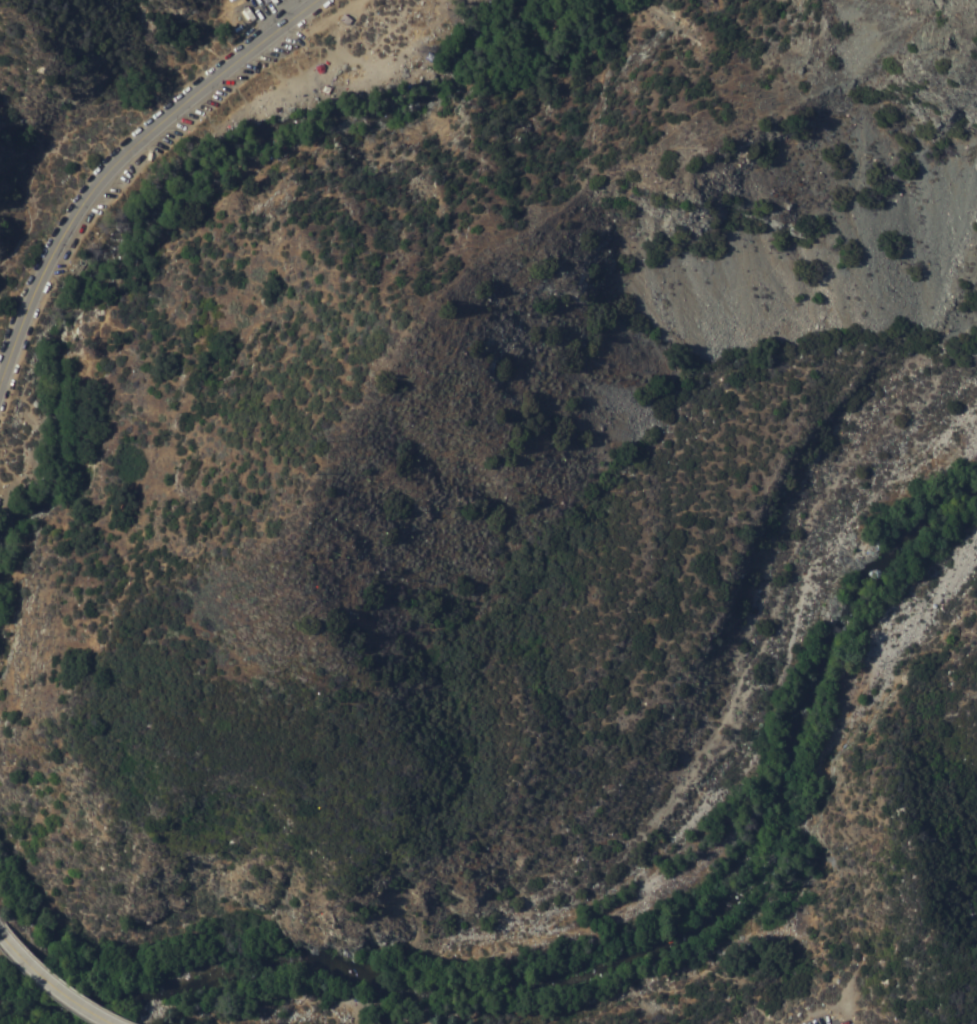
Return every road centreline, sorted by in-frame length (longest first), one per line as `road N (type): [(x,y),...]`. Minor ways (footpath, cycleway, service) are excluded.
road 1 (tertiary): [(306,0),(110,163),(29,286),(0,362)]
road 2 (tertiary): [(110,1023),(8,943)]

